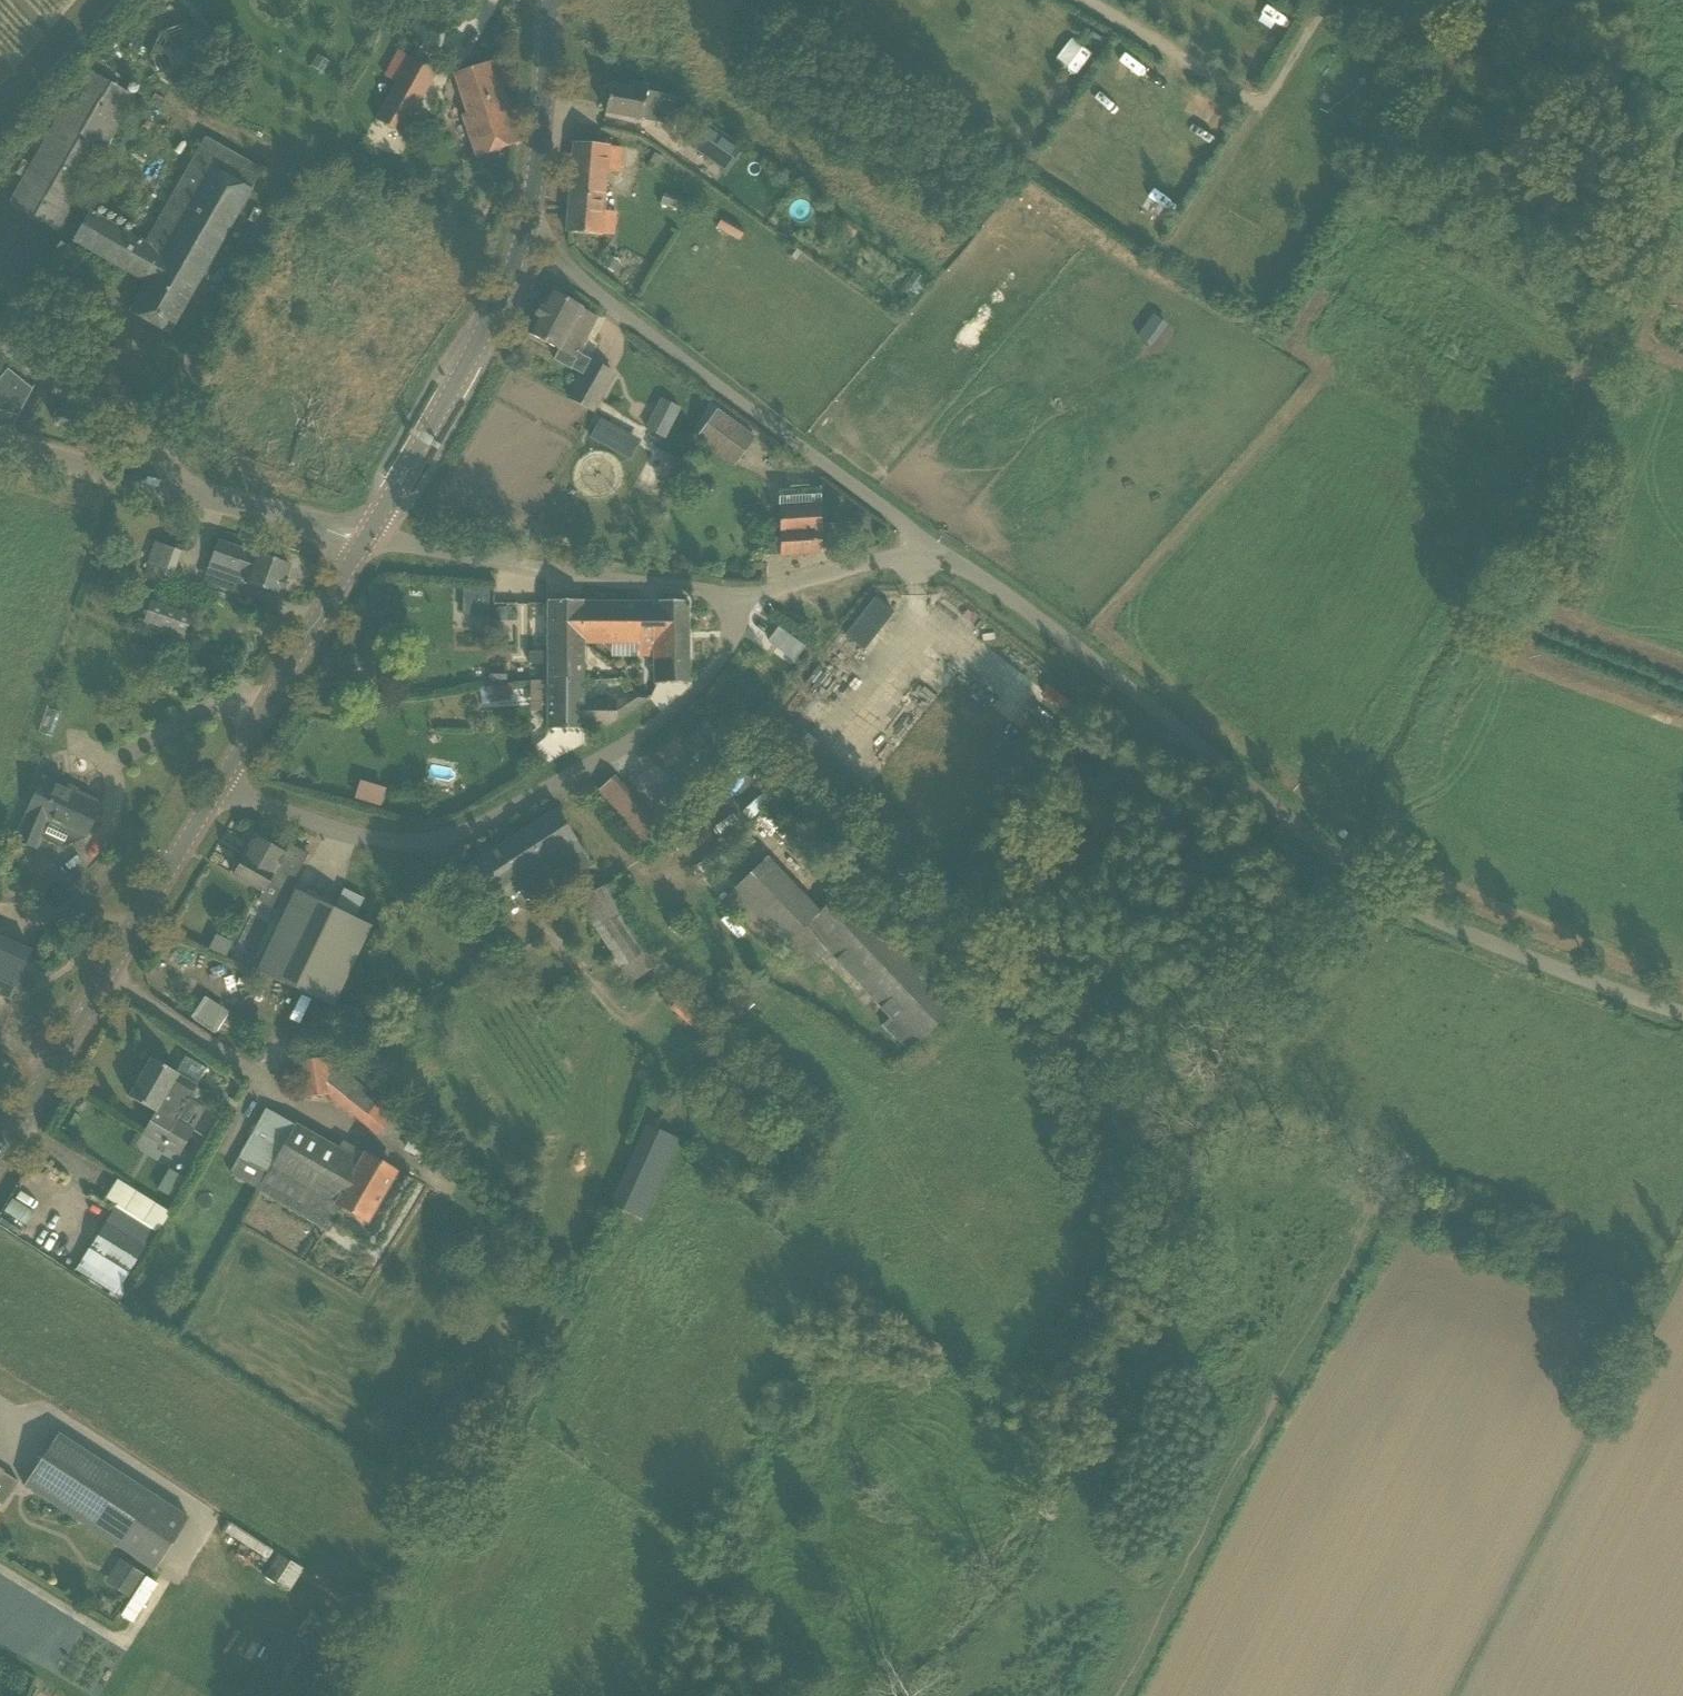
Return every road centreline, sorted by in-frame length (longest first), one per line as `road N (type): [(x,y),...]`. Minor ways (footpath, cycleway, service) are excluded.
road 1 (unclassified): [(933,550),(1026,608),(1334,858),(1428,920),(1682,1015)]
road 2 (tertiary): [(0,1156),(365,542)]
road 3 (unclassified): [(933,550),(526,233)]
road 4 (unclassified): [(737,597),(365,542)]
road 5 (tertiary): [(365,542),(500,300),(526,233)]
road 6 (unclassified): [(183,495),(181,472),(0,342)]
road 7 (tertiary): [(526,233),(551,0)]
road 8 (unclassified): [(737,597),(933,550)]
road 9 (unclassified): [(183,495),(0,446)]
road 10 (unclassified): [(365,542),(183,495)]

